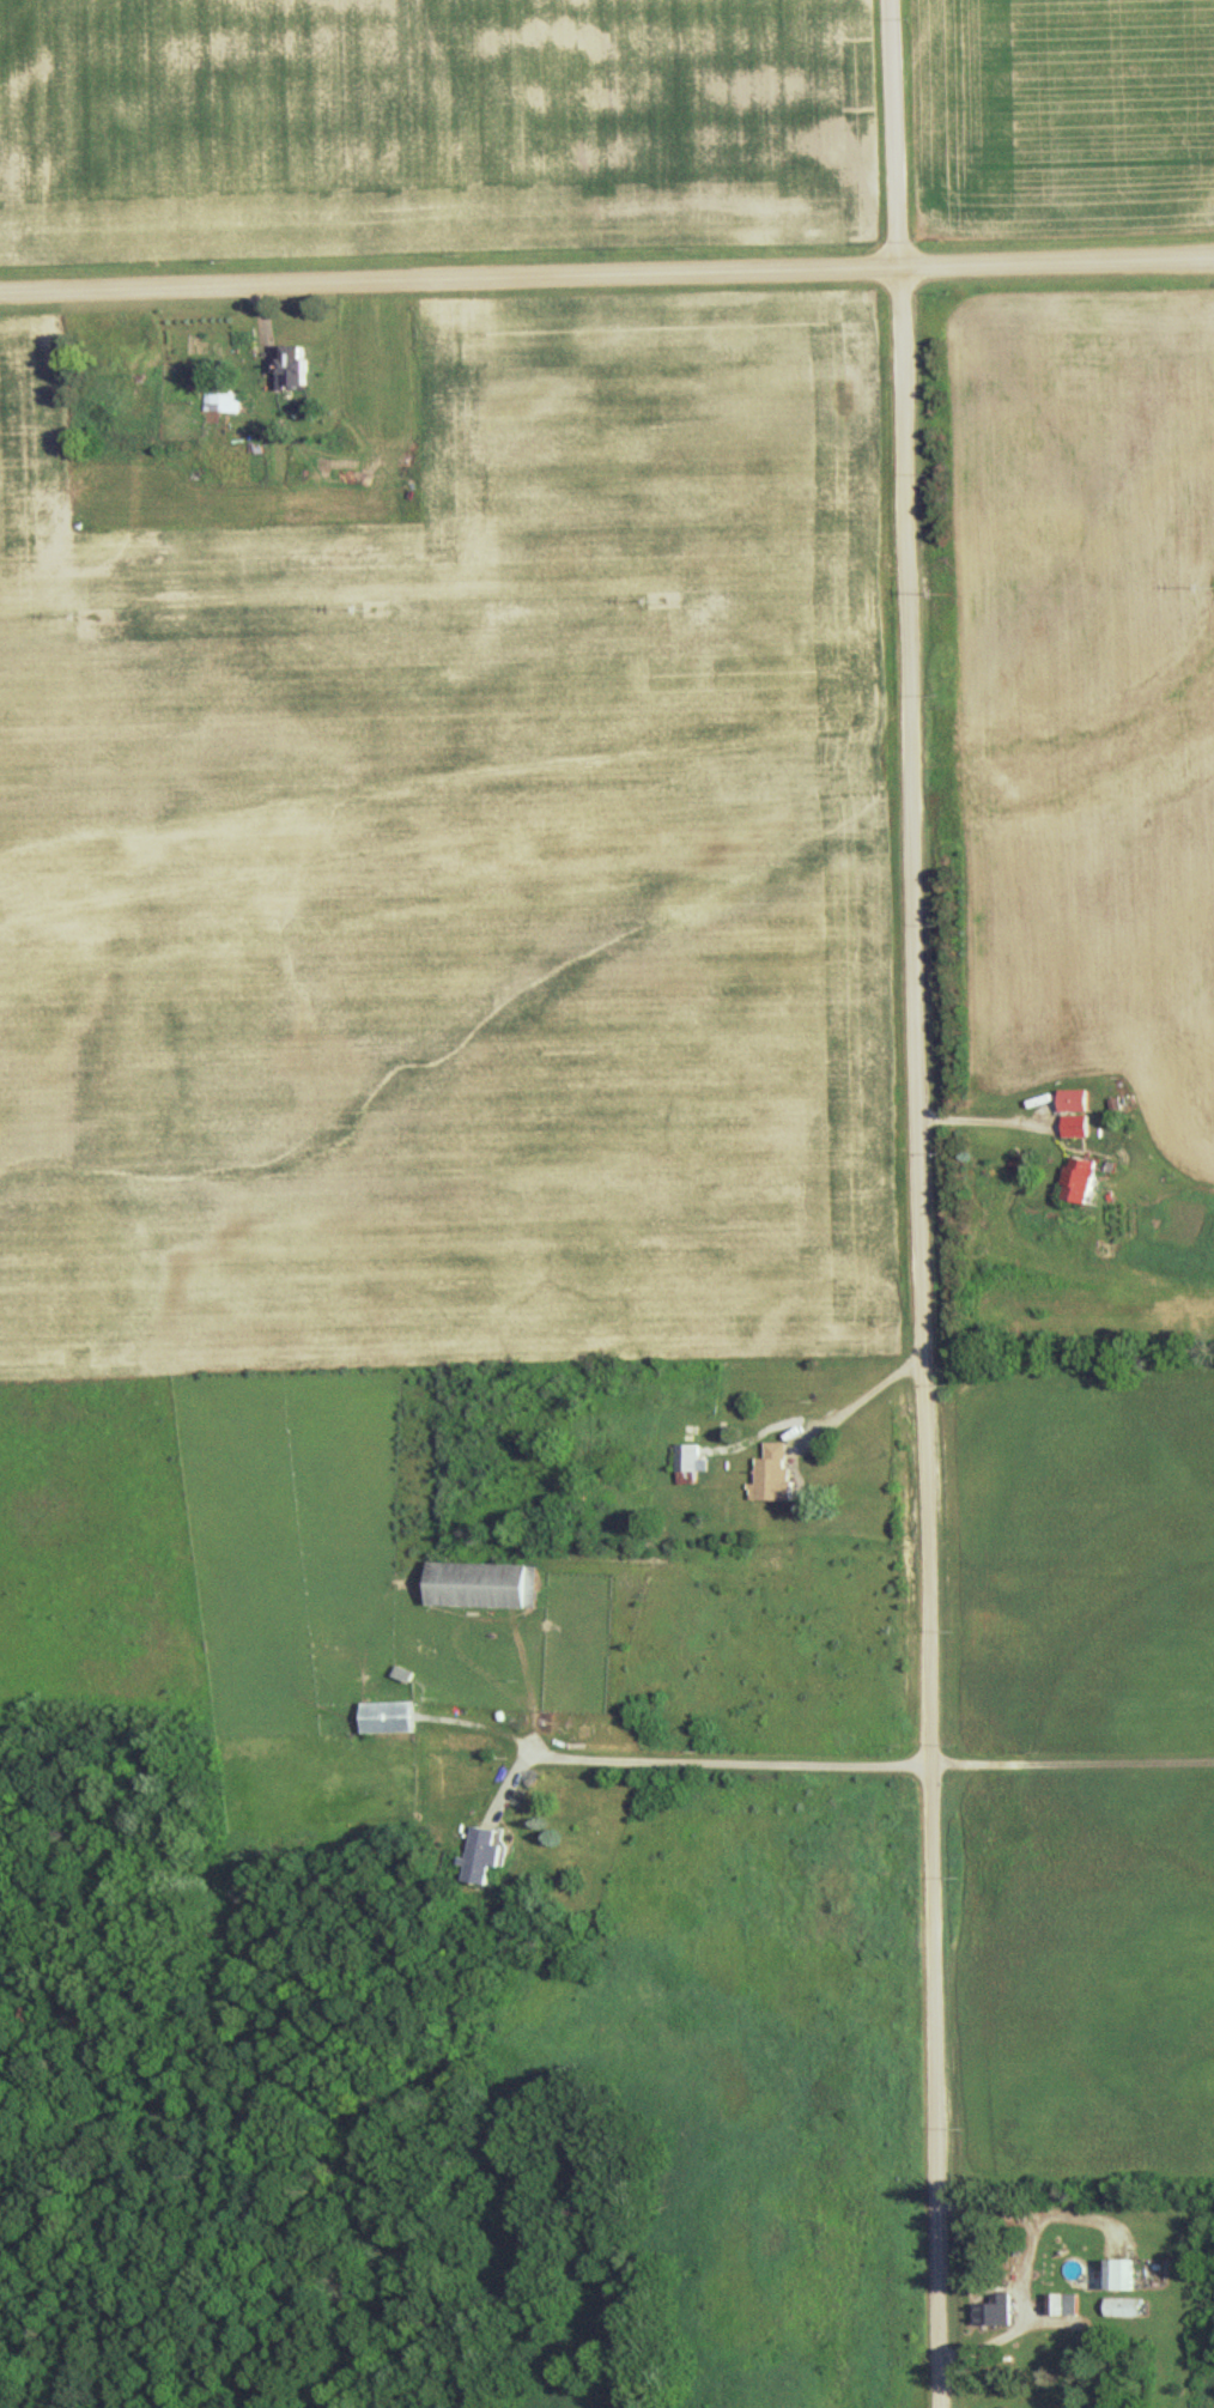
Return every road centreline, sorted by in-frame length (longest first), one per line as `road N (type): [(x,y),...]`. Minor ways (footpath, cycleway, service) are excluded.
road 1 (residential): [(931,2407),(925,1759),(880,0)]
road 2 (residential): [(0,294),(1213,260)]

